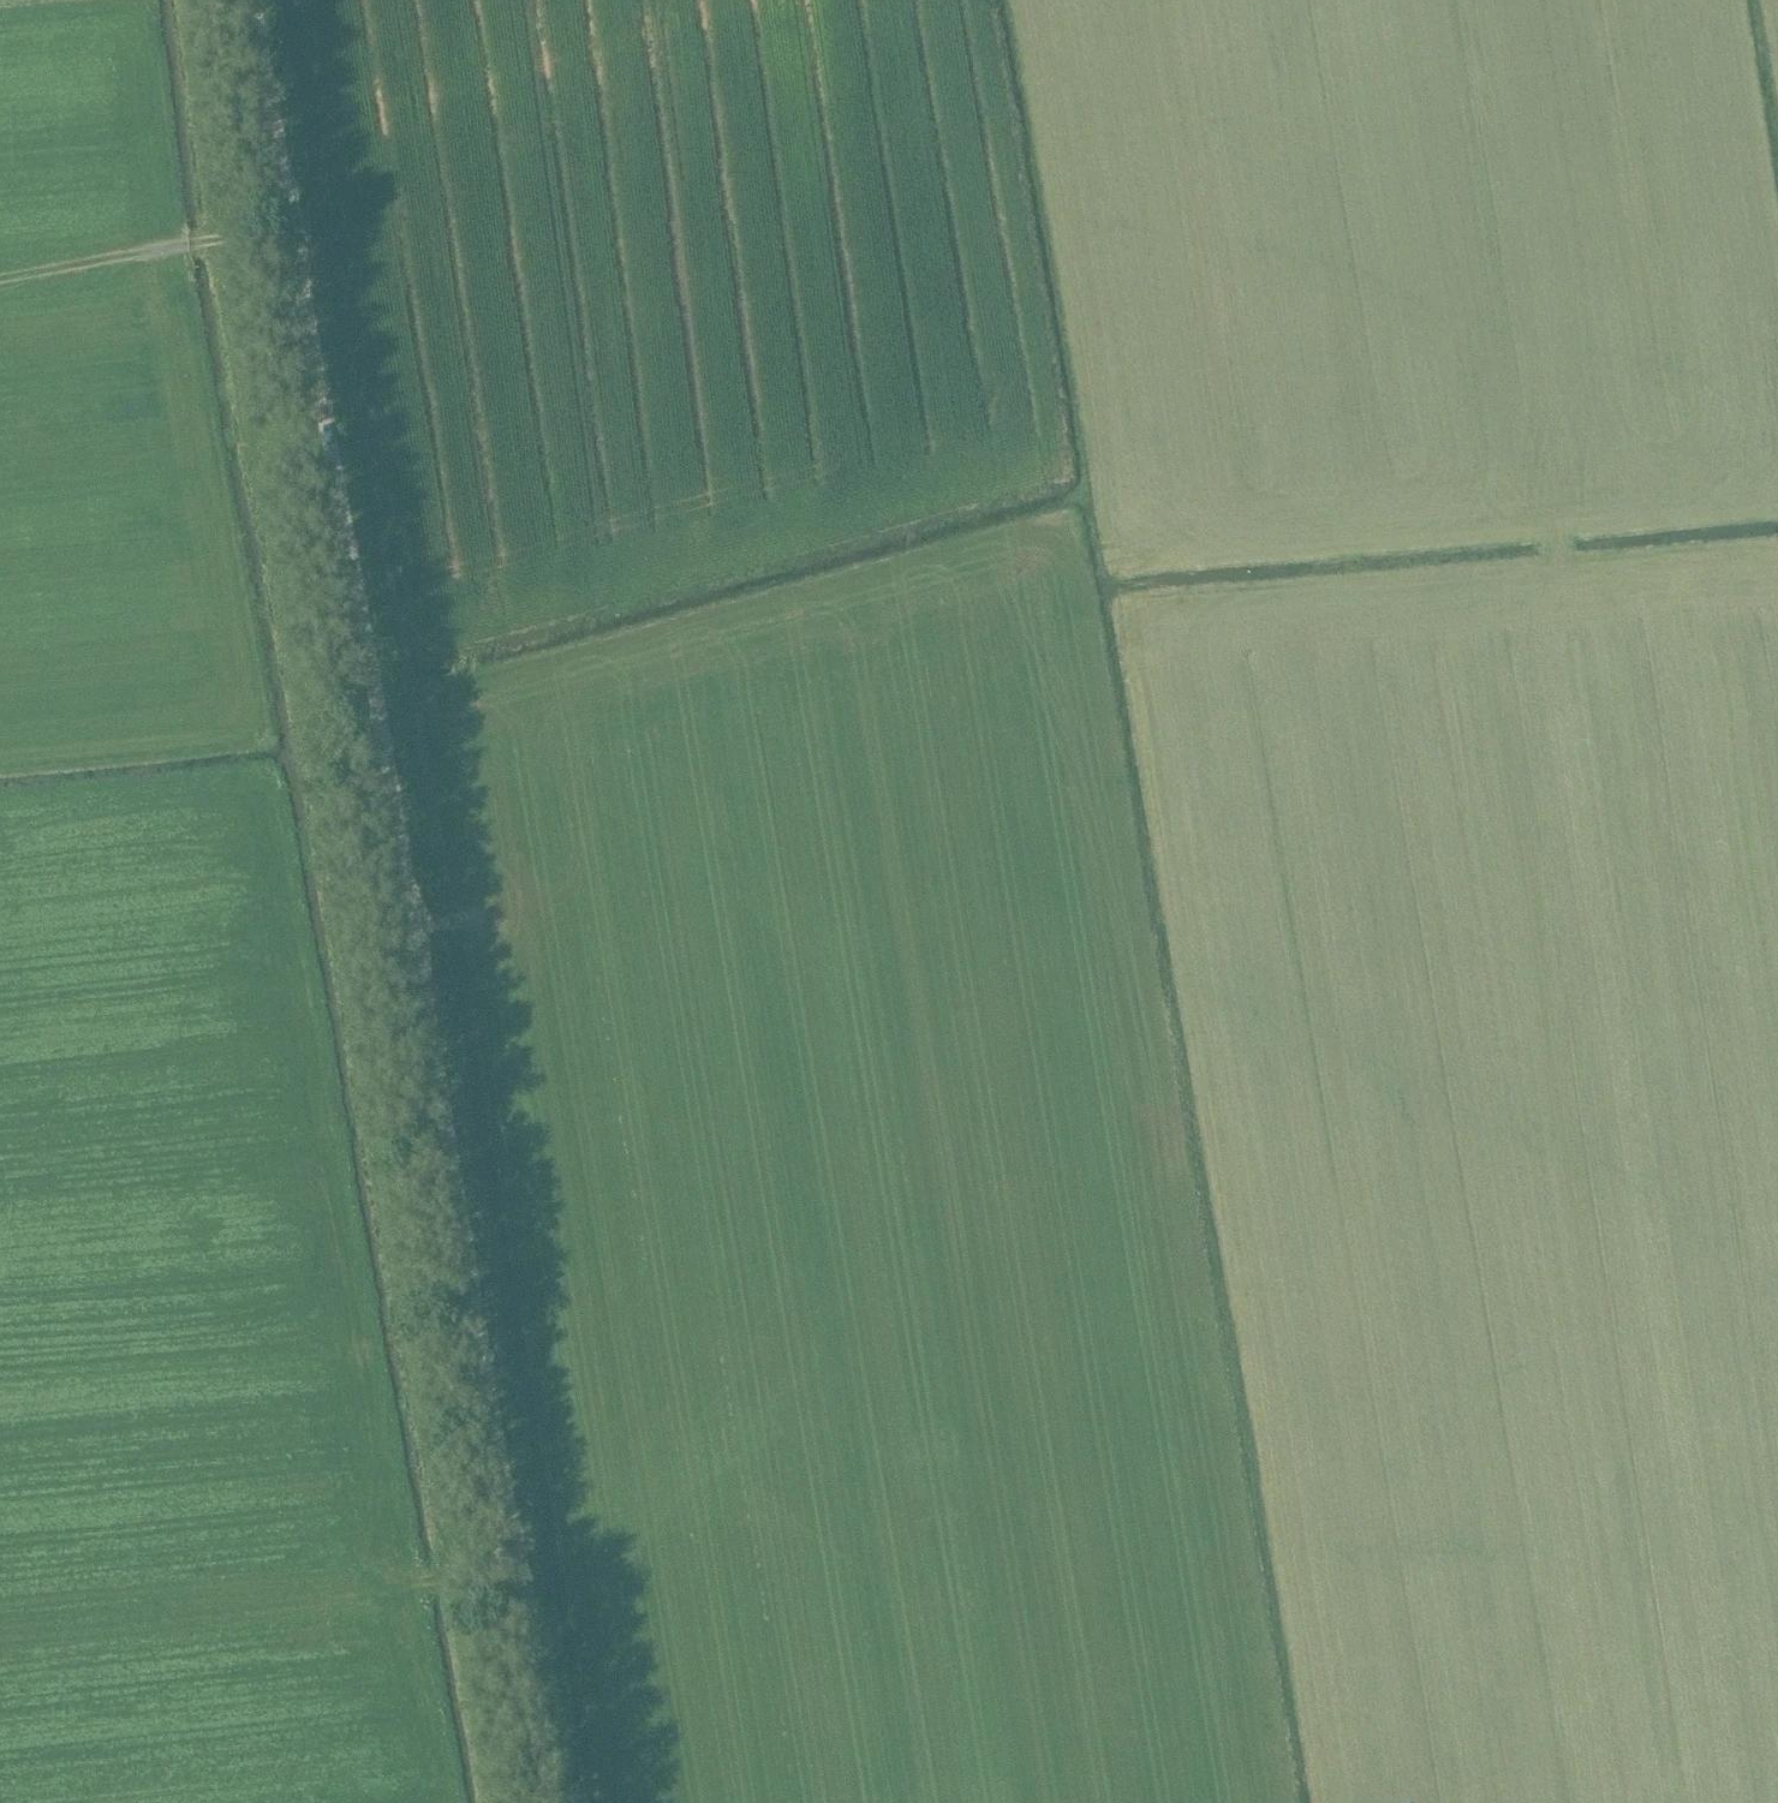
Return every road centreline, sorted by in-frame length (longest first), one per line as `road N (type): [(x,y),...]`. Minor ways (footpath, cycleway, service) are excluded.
road 1 (unclassified): [(556,1802),(254,0)]

